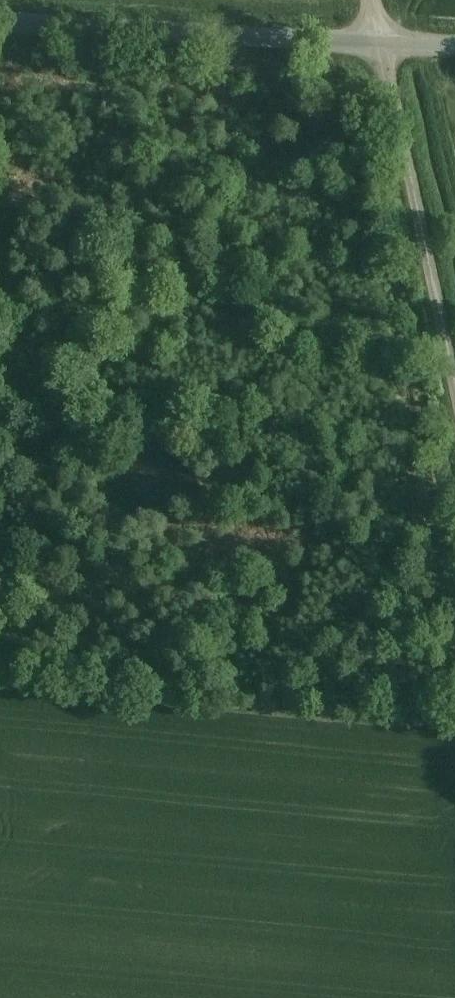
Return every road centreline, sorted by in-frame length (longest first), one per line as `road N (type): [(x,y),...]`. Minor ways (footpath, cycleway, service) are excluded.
road 1 (tertiary): [(0,21),(383,44)]
road 2 (unclassified): [(383,44),(454,381)]

